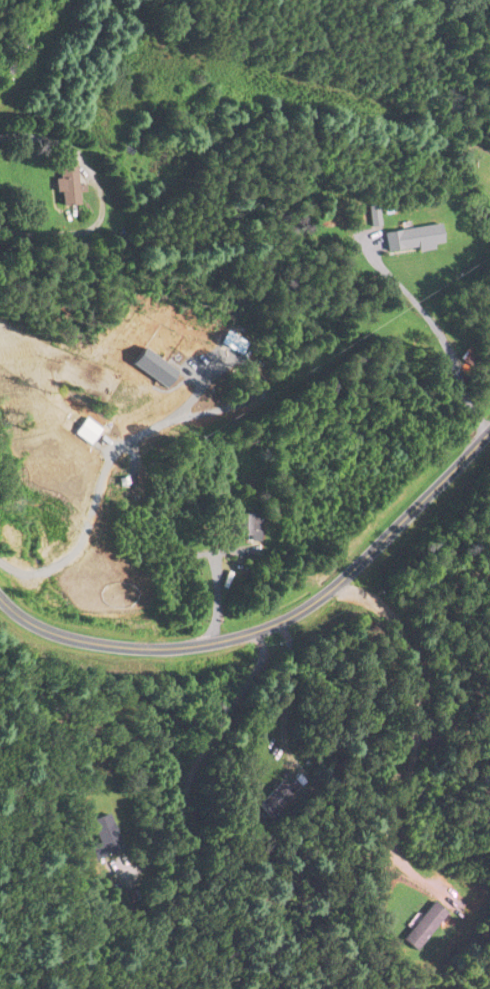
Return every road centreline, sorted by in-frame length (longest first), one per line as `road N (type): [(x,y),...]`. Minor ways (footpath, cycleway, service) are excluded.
road 1 (residential): [(0,597),(32,622),(78,639),(151,647),(247,634),(351,571),(489,431)]

